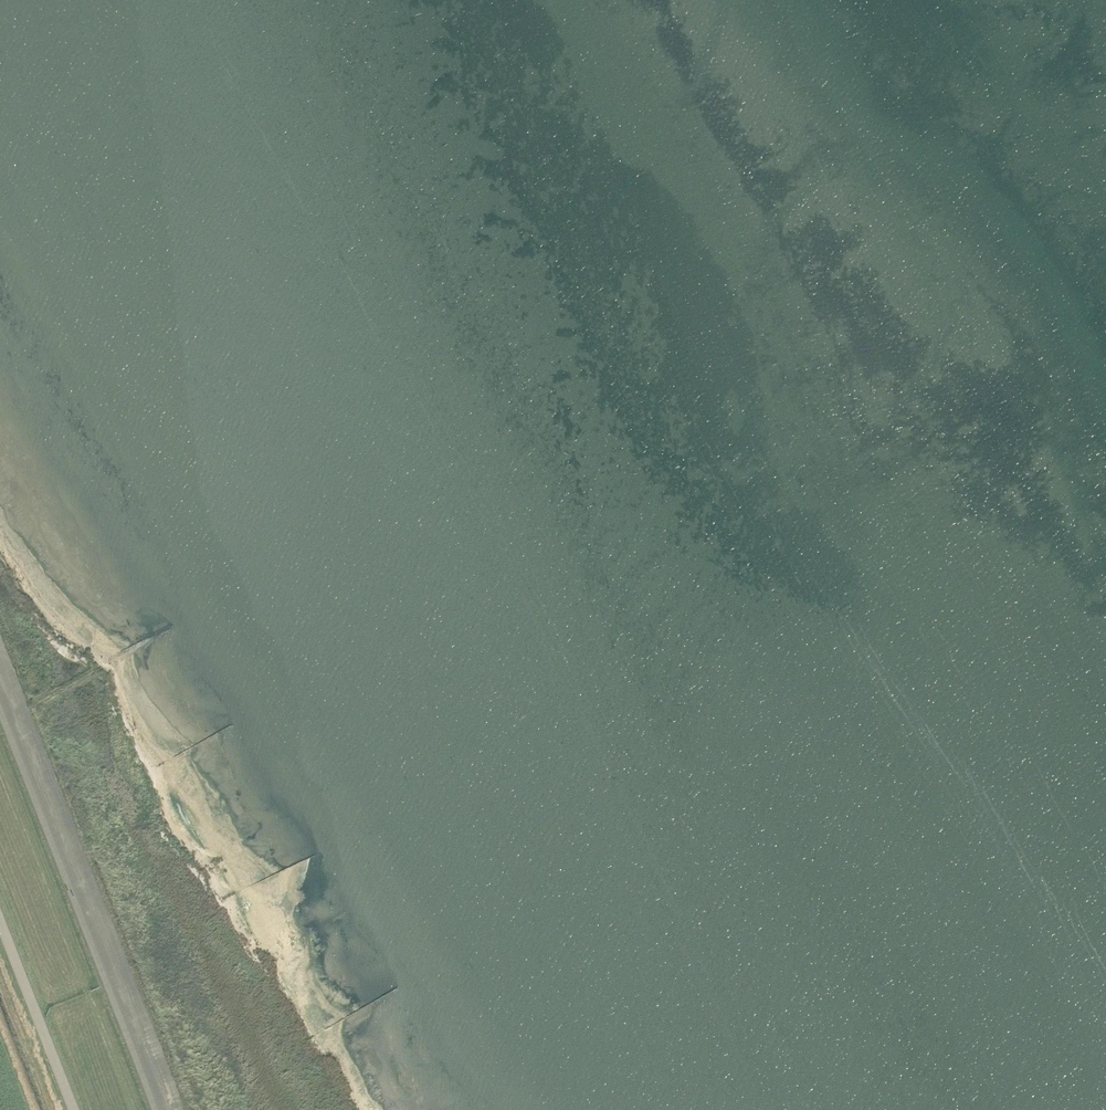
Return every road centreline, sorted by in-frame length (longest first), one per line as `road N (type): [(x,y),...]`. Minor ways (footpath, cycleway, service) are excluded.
road 1 (unclassified): [(75,1109),(0,917)]

